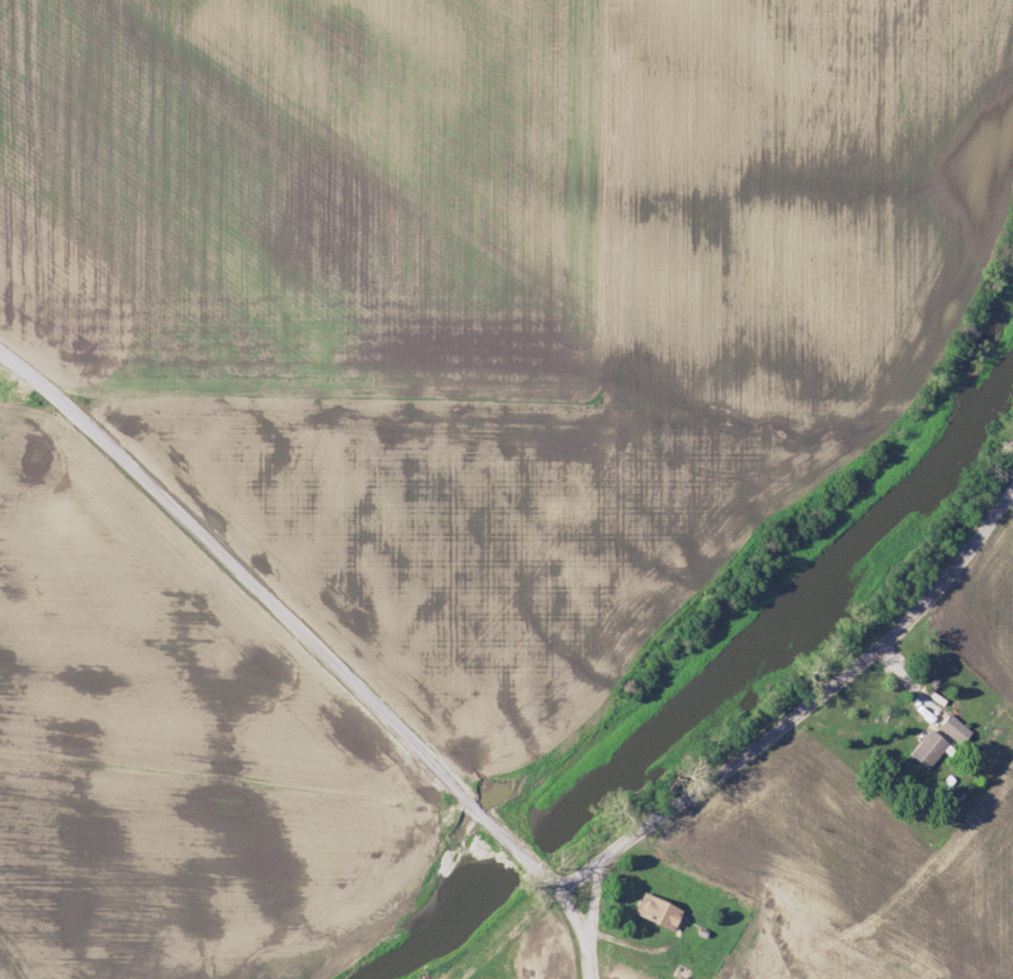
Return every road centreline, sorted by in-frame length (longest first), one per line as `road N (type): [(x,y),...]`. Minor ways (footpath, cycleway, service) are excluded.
road 1 (residential): [(521,855),(101,434),(0,351)]
road 2 (residential): [(1012,505),(942,587),(771,743),(557,889)]
road 3 (residential): [(594,978),(579,924),(538,871)]

